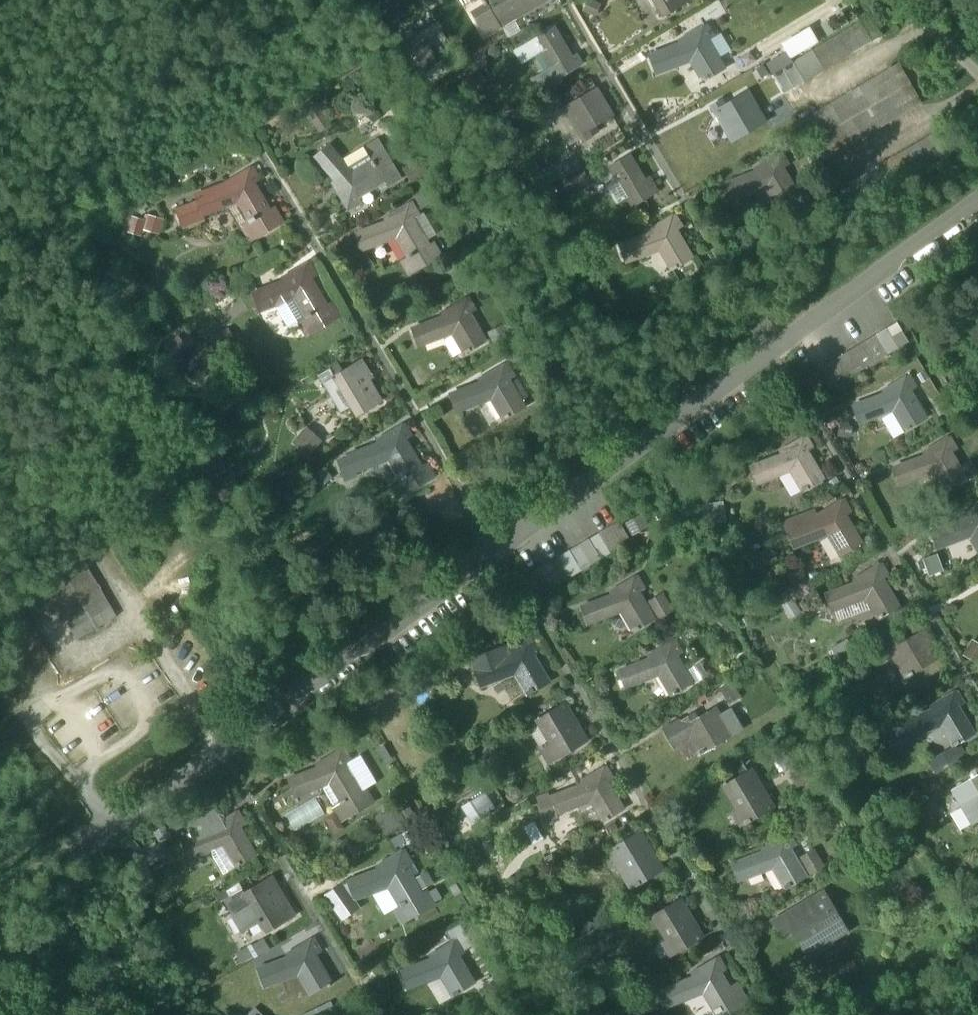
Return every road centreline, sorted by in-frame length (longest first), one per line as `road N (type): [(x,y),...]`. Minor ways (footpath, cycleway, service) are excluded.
road 1 (residential): [(115,828),(977,207)]
road 2 (track): [(115,828),(0,689)]

